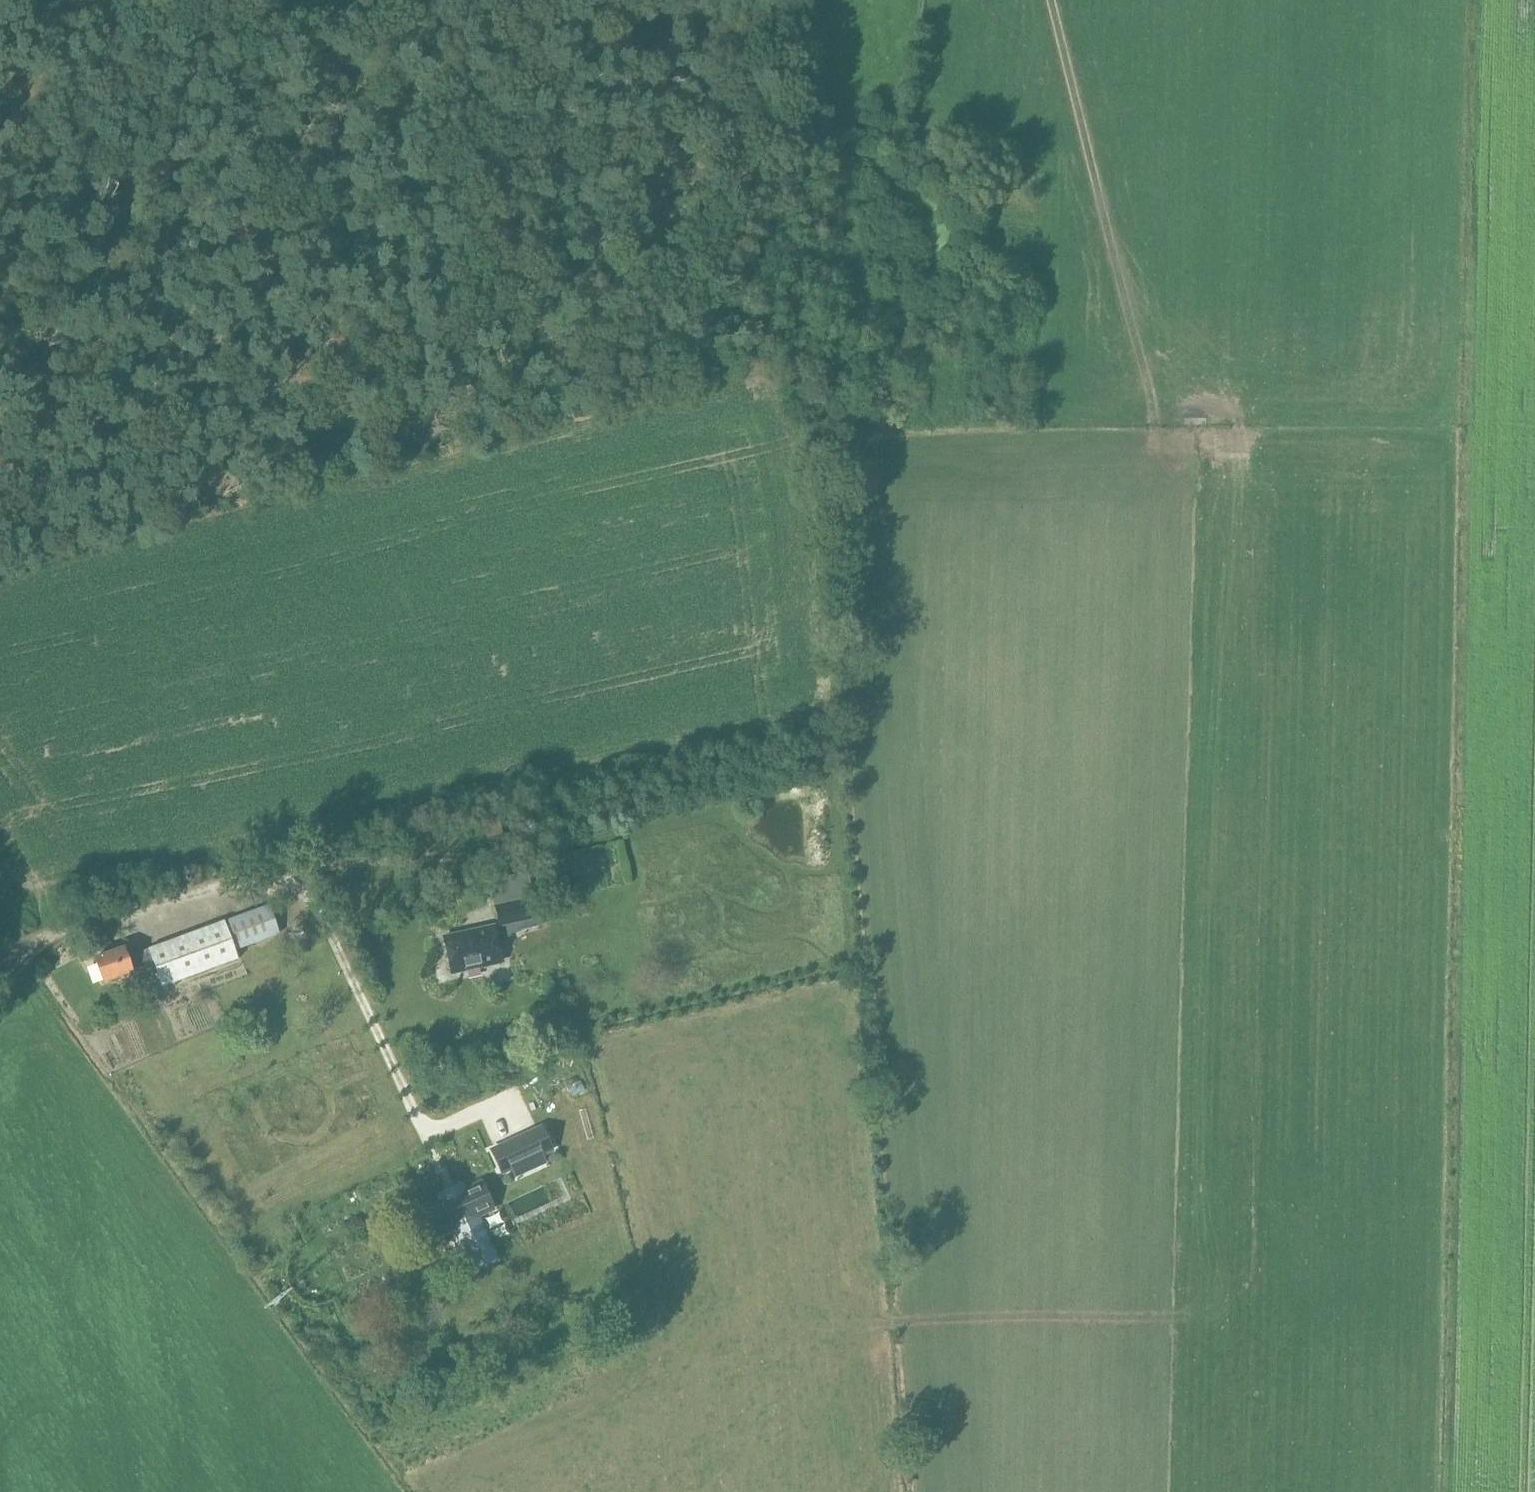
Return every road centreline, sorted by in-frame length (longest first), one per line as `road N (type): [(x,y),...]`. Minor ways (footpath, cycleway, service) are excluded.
road 1 (track): [(1158,442),(1051,0)]
road 2 (track): [(0,979),(31,946),(67,925),(307,869)]

